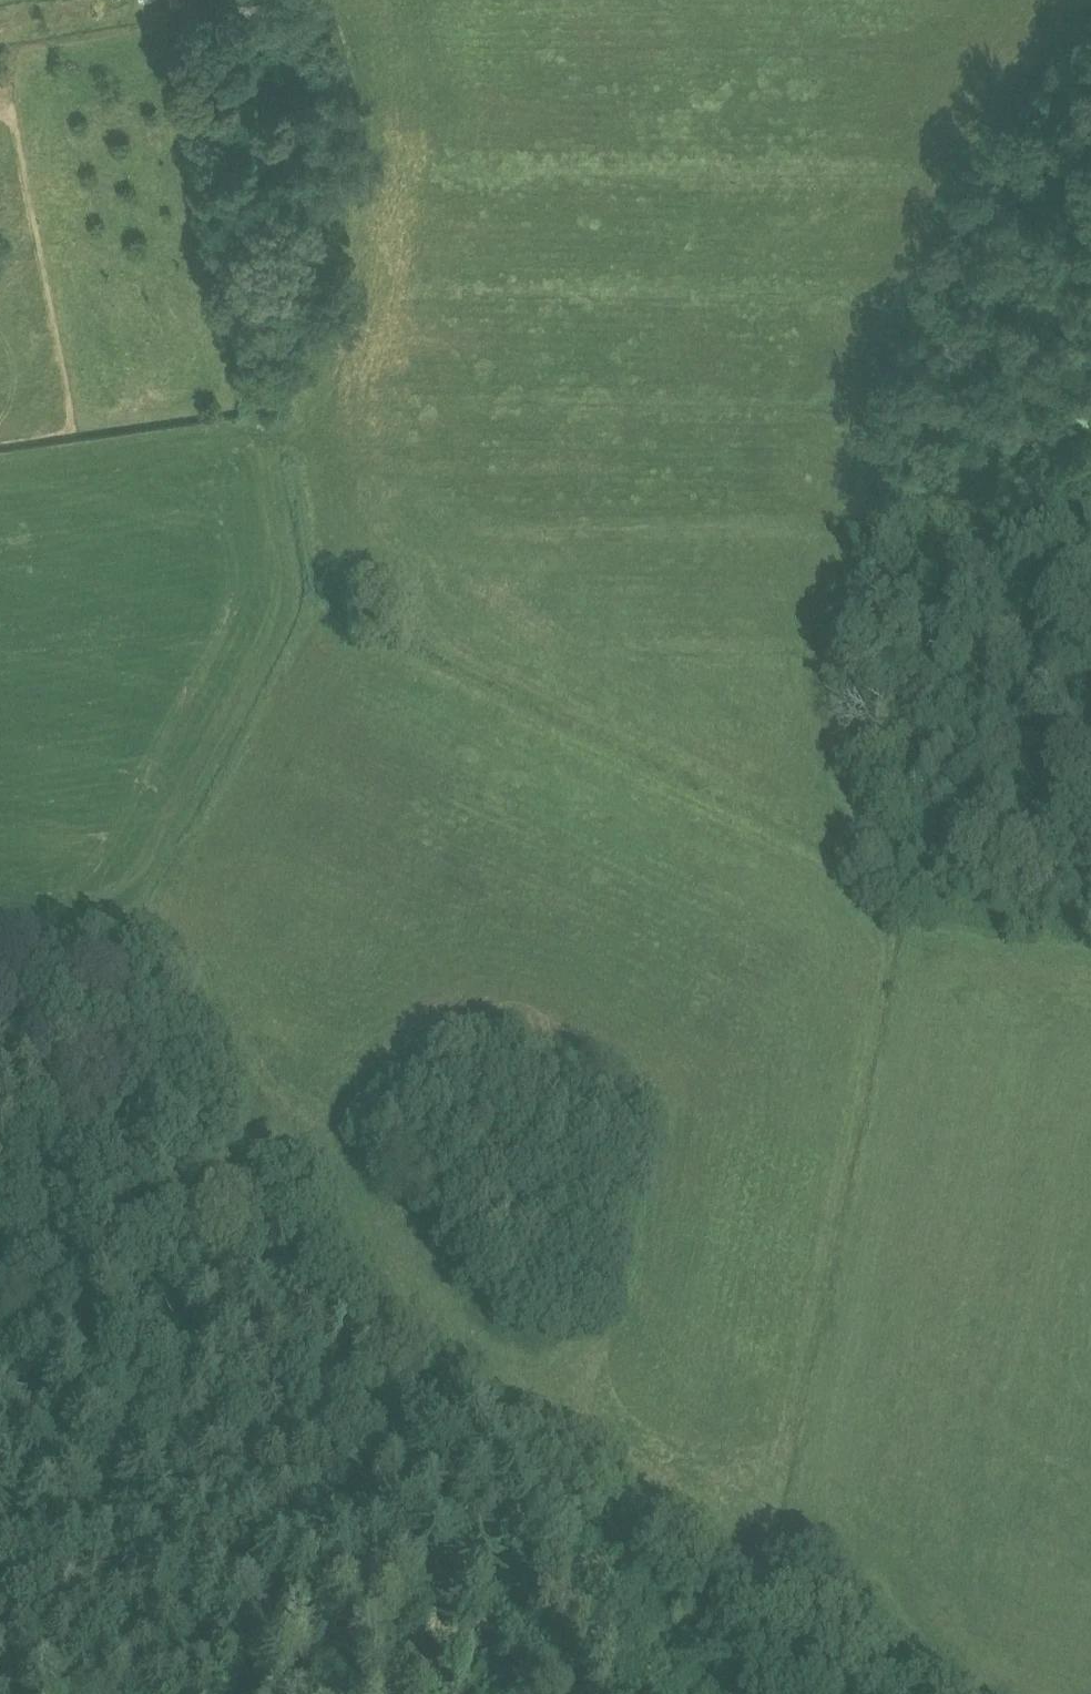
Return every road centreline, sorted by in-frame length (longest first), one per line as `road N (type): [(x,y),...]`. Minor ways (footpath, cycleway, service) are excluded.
road 1 (track): [(0,1067),(744,1601),(918,1693)]

